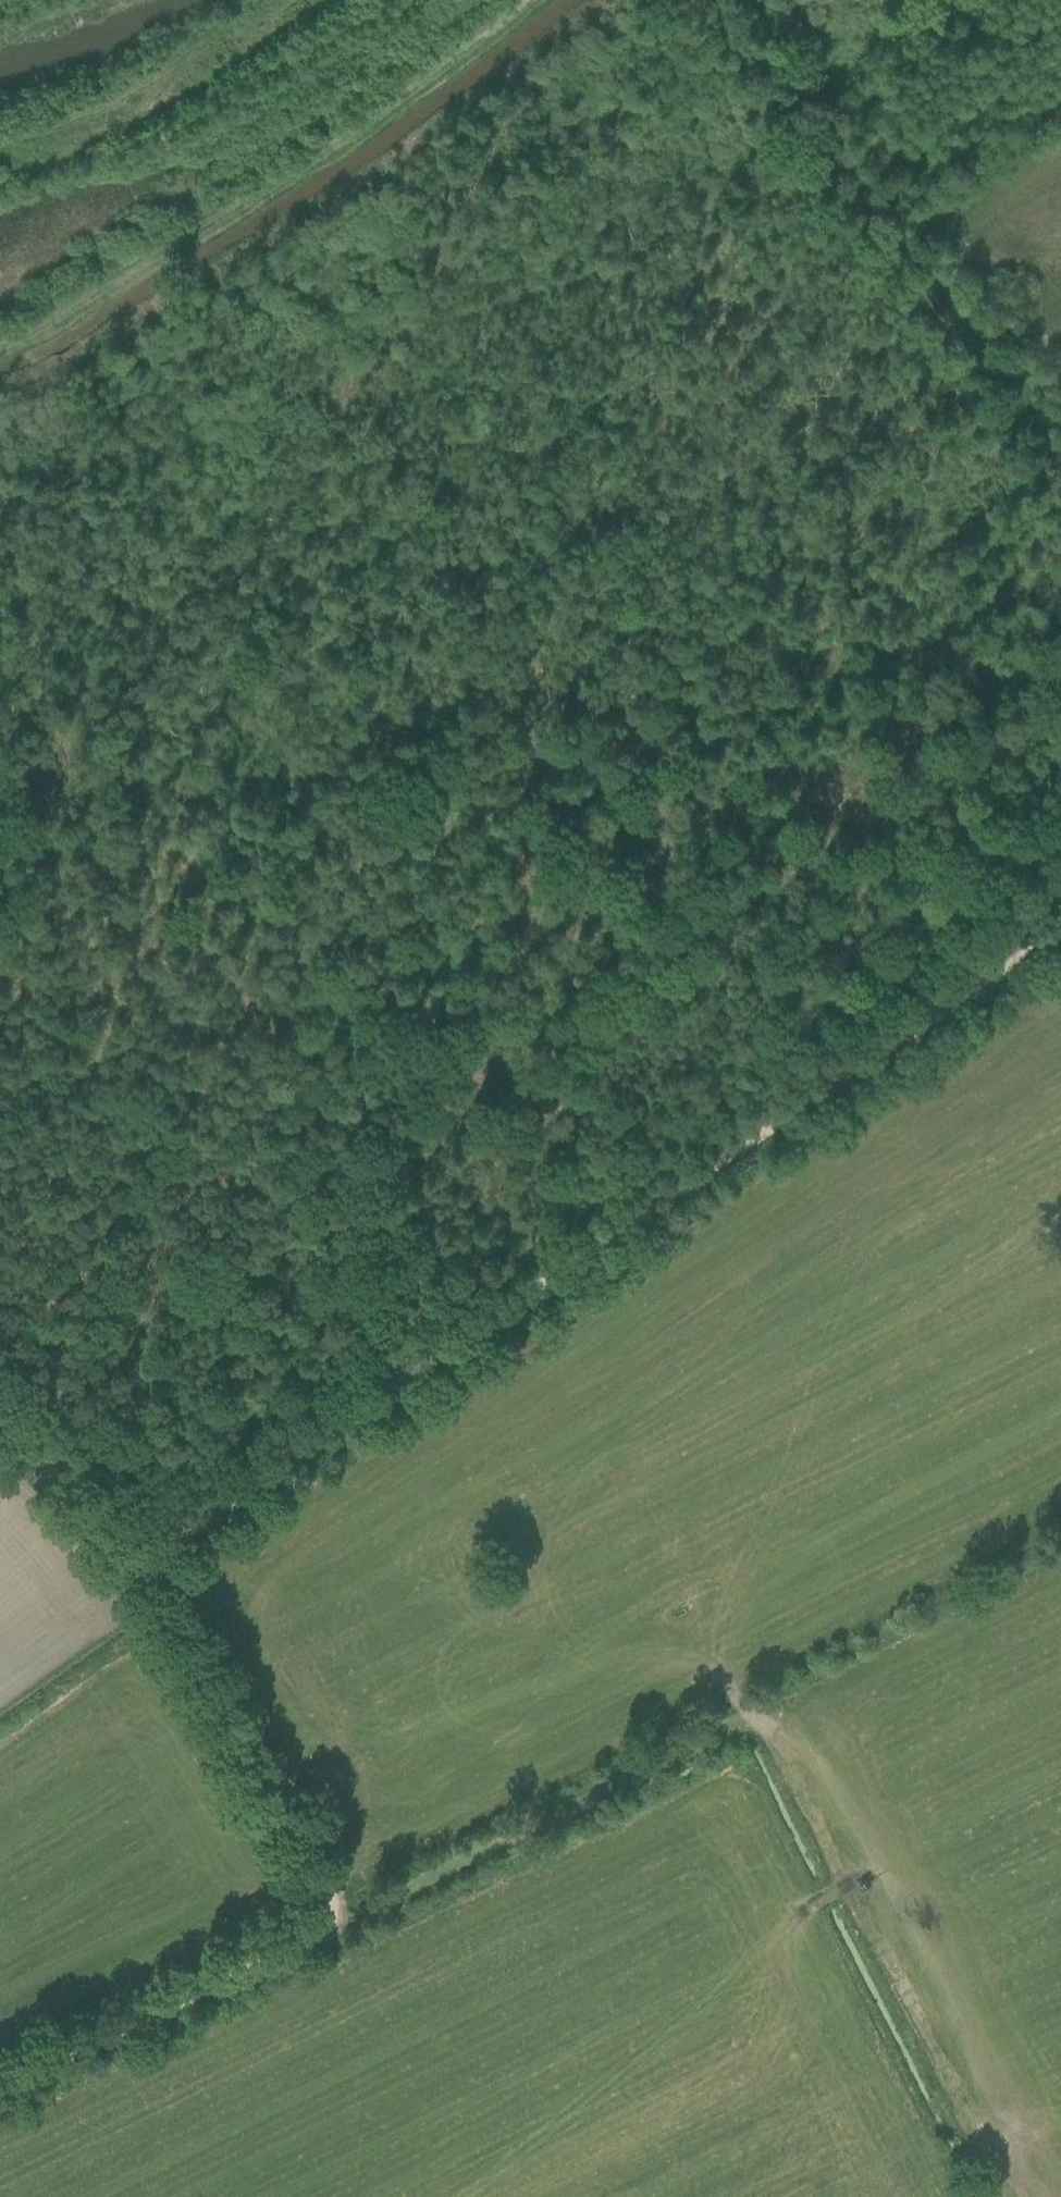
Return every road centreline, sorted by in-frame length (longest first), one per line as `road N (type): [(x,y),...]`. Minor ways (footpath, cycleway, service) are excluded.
road 1 (track): [(1060,926),(188,1533),(149,1568),(331,1905),(320,1937),(0,2095)]
road 2 (track): [(0,1403),(149,1568)]

